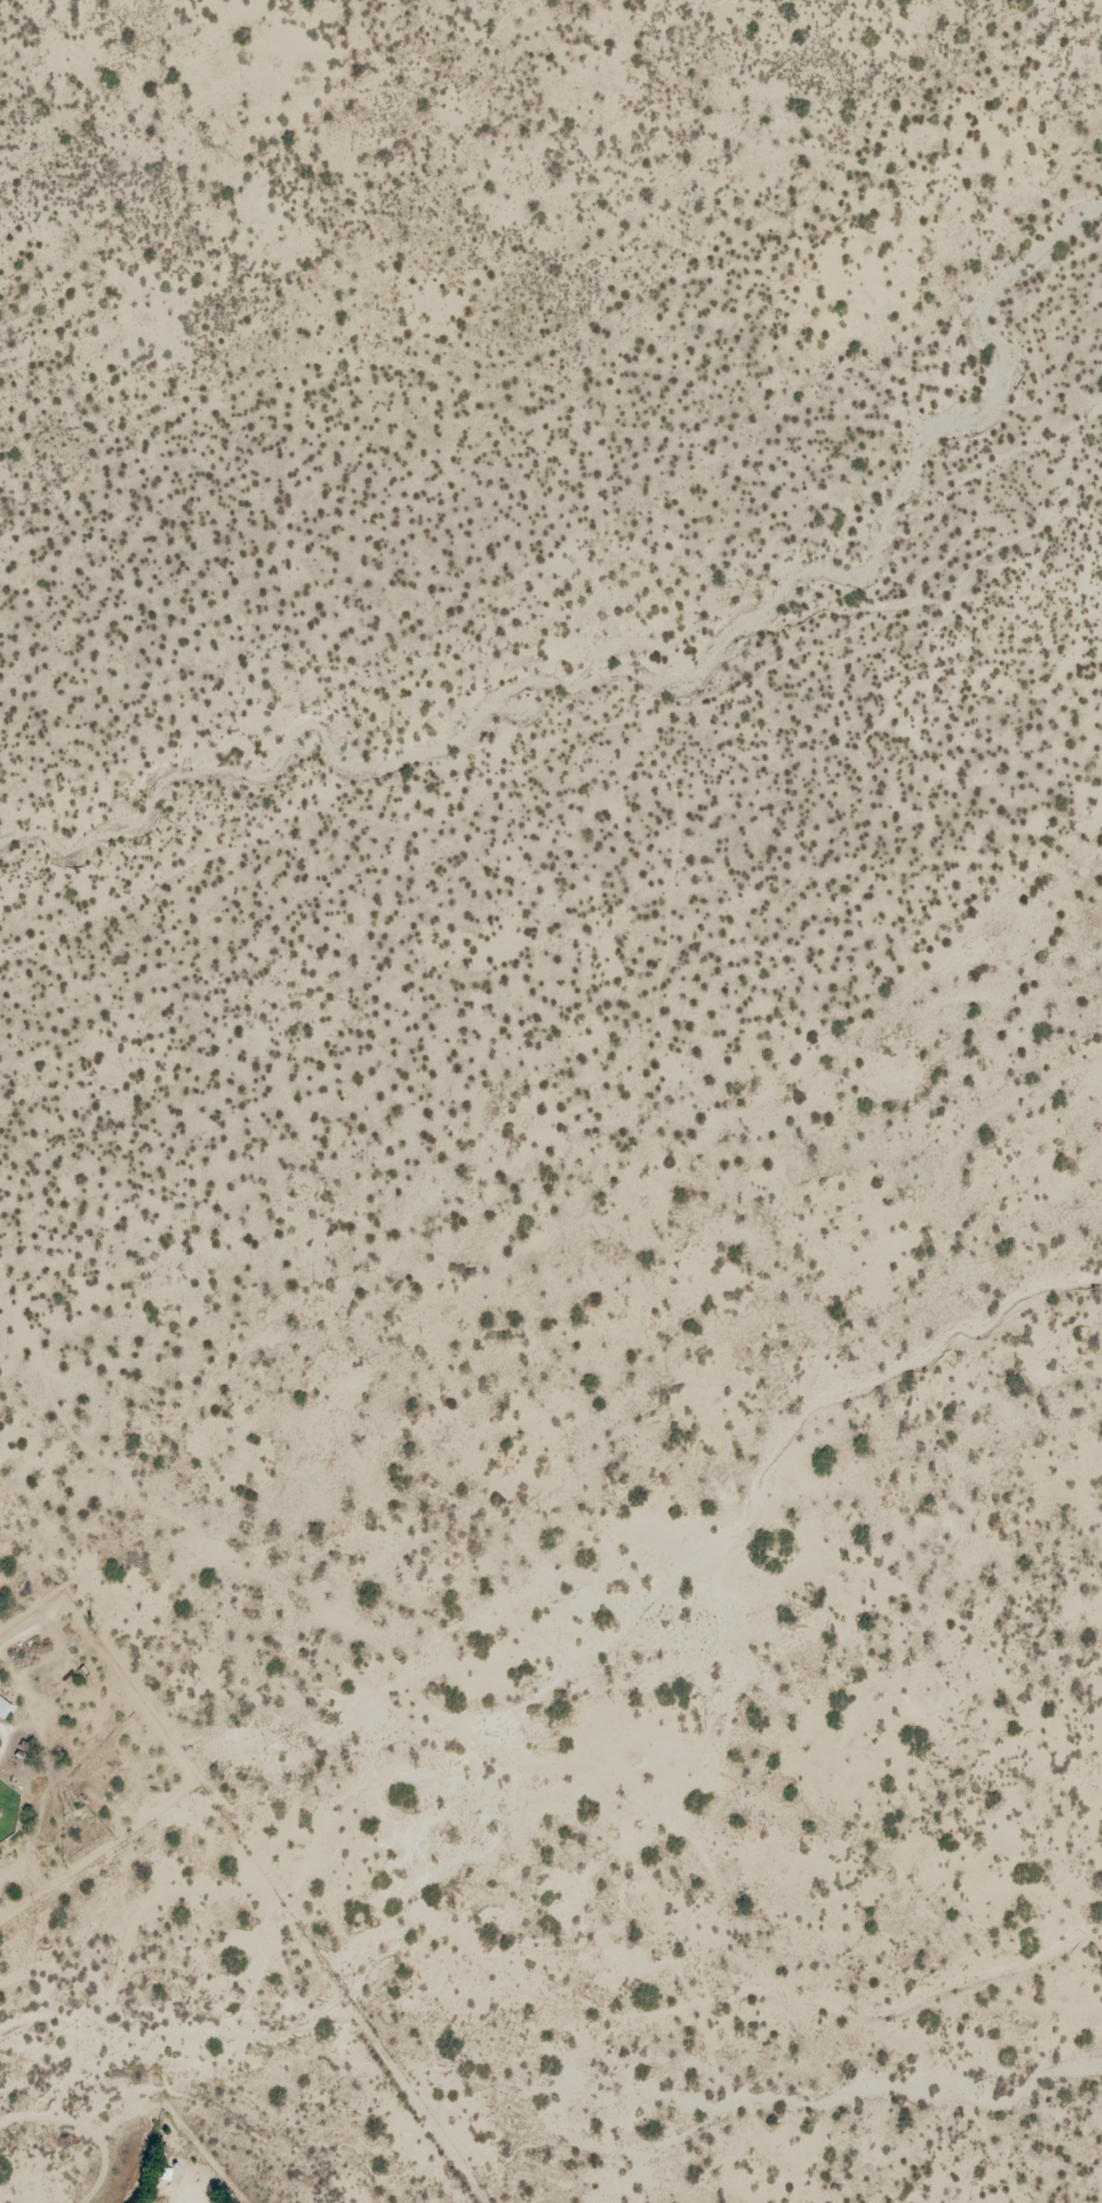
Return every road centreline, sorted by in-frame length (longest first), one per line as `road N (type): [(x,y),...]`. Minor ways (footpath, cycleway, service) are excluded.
road 1 (residential): [(0,924),(436,736),(491,746),(558,740),(786,551)]
road 2 (residential): [(0,1778),(276,1610)]

